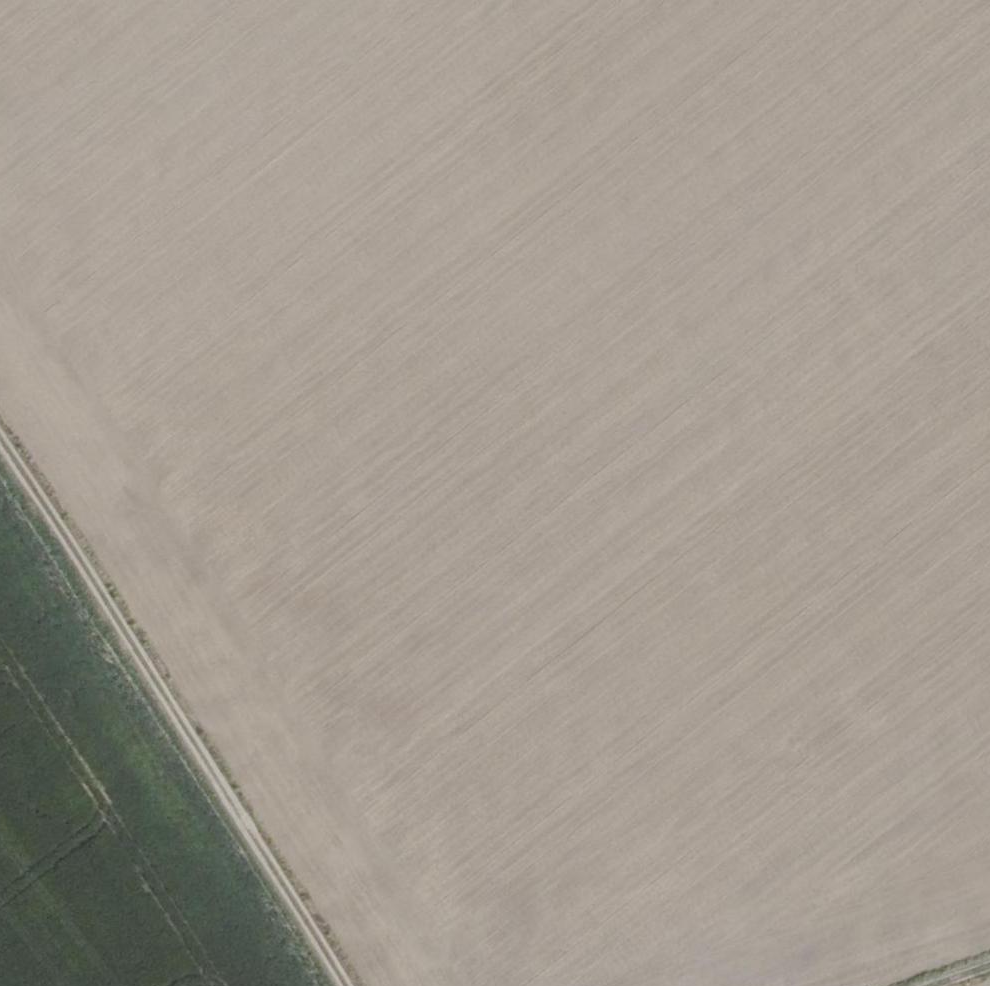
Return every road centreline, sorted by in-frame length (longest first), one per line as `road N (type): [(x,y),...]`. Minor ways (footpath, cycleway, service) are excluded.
road 1 (track): [(344,985),(0,433)]

